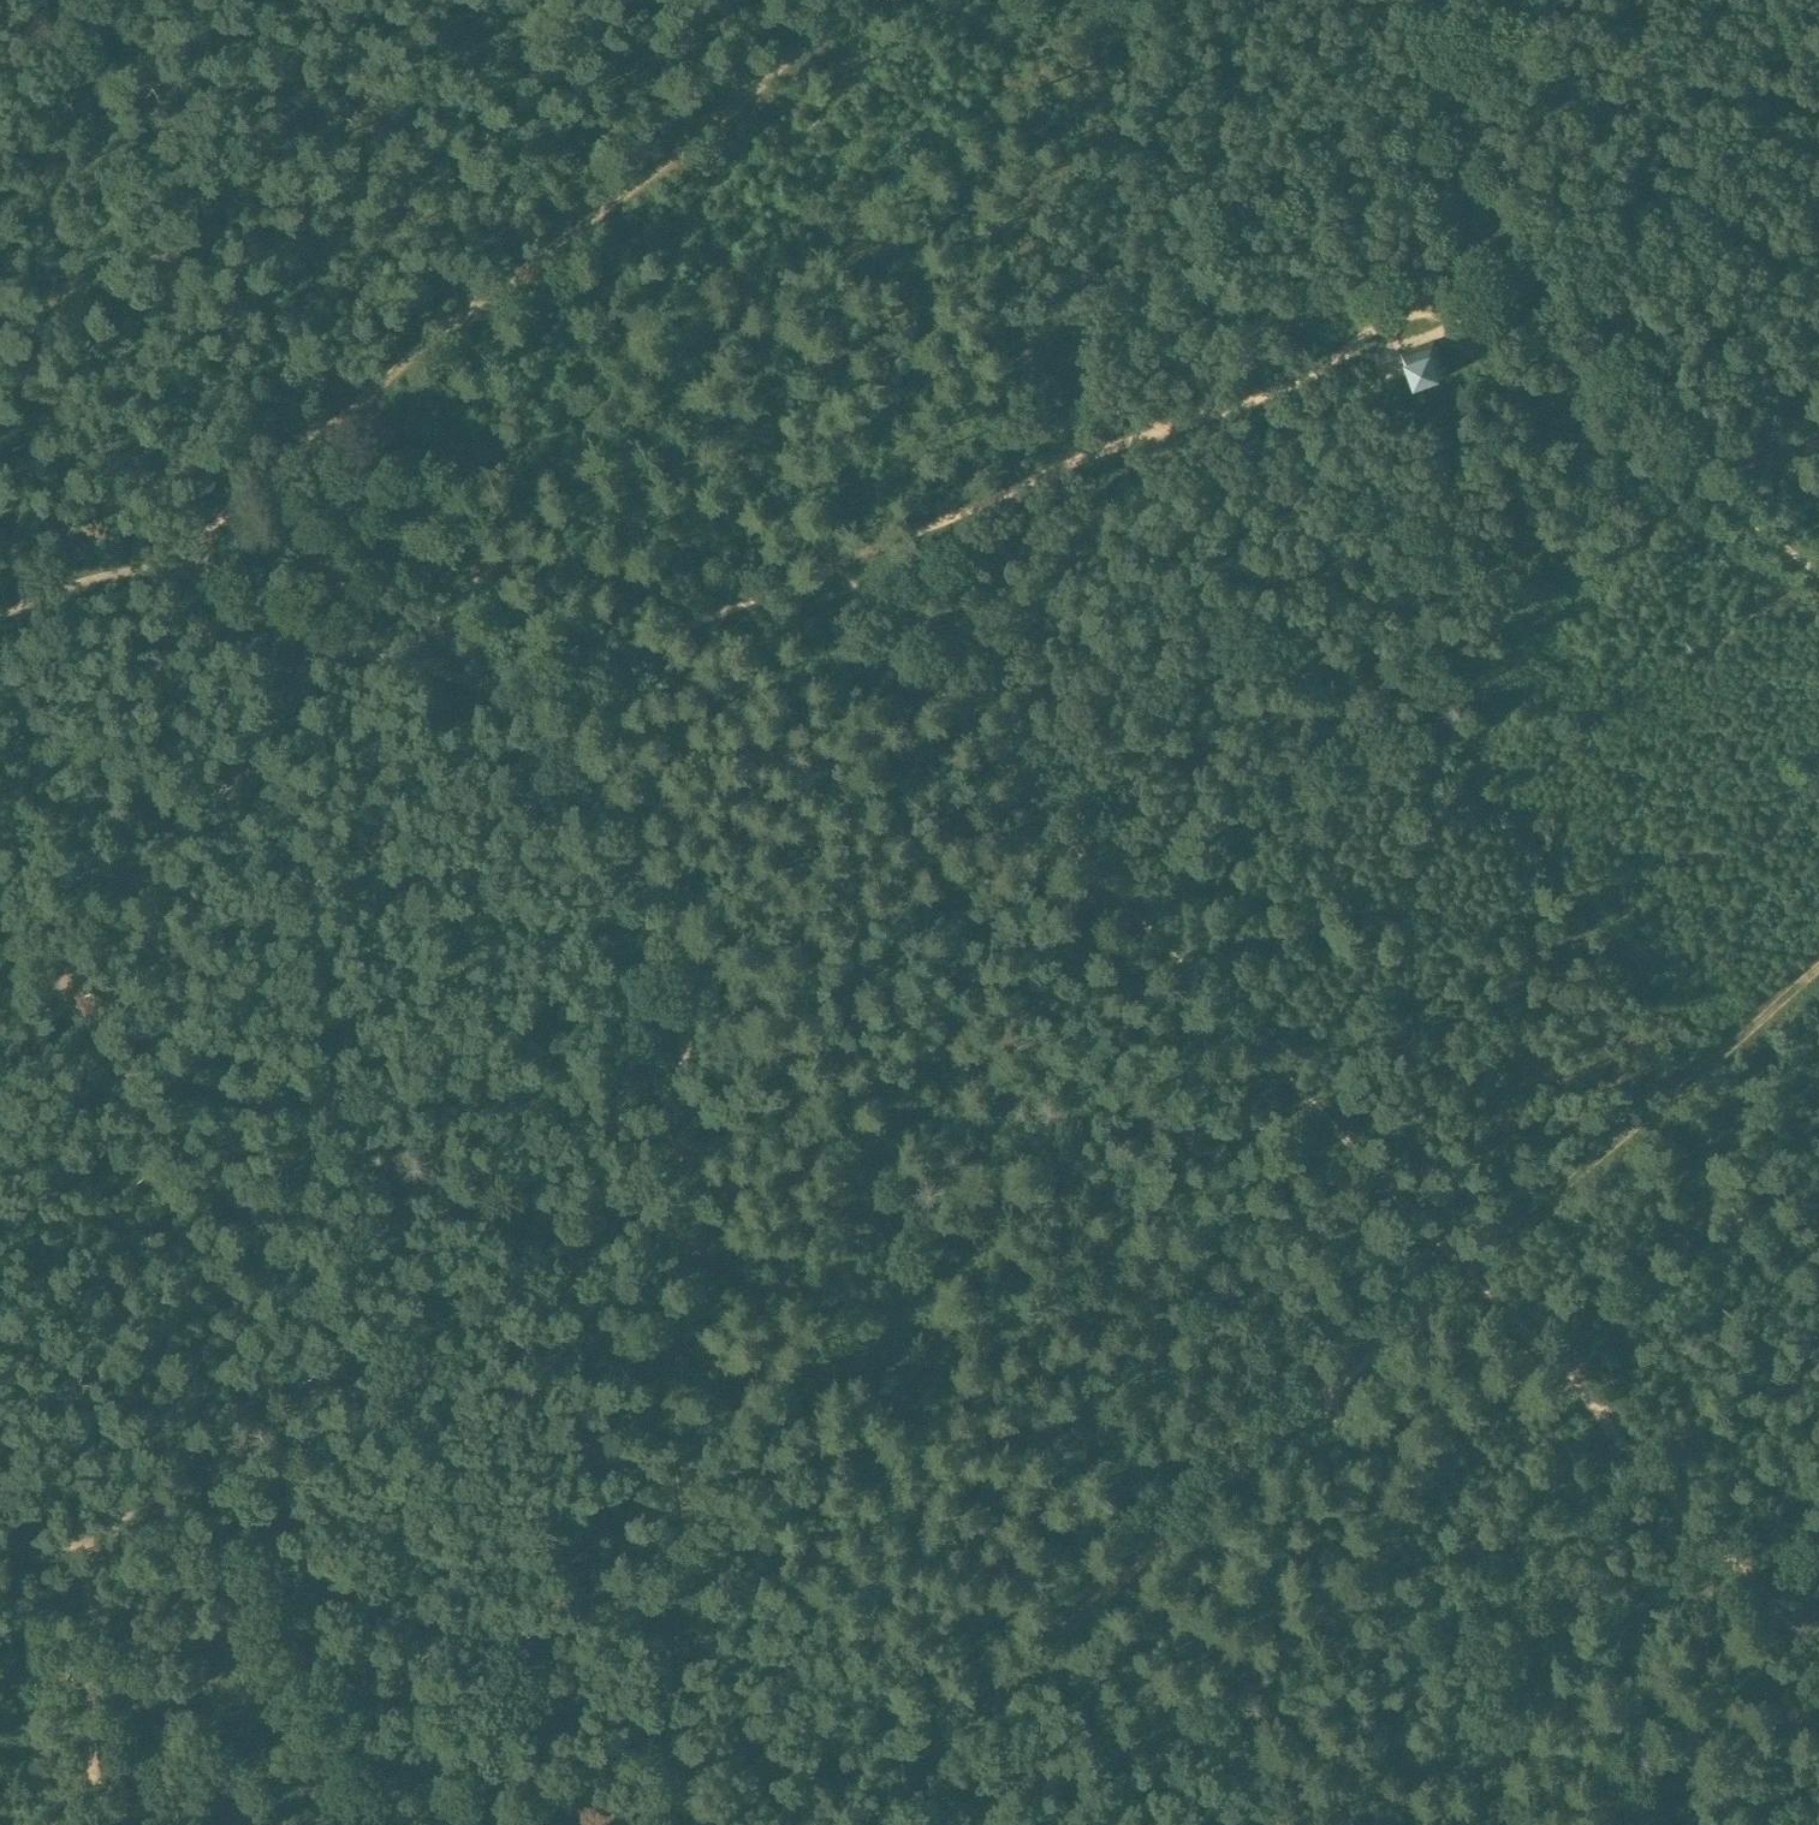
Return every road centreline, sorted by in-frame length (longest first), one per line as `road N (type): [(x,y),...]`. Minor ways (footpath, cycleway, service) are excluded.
road 1 (track): [(1818,1652),(907,662),(832,564),(639,346)]
road 2 (track): [(639,346),(552,250),(768,82),(847,0)]
road 3 (track): [(552,250),(343,405),(193,547)]
road 4 (track): [(1465,1269),(1818,964)]
road 5 (track): [(1818,577),(1478,318)]
road 6 (track): [(1485,0),(1478,318)]
road 7 (track): [(0,251),(130,0)]

